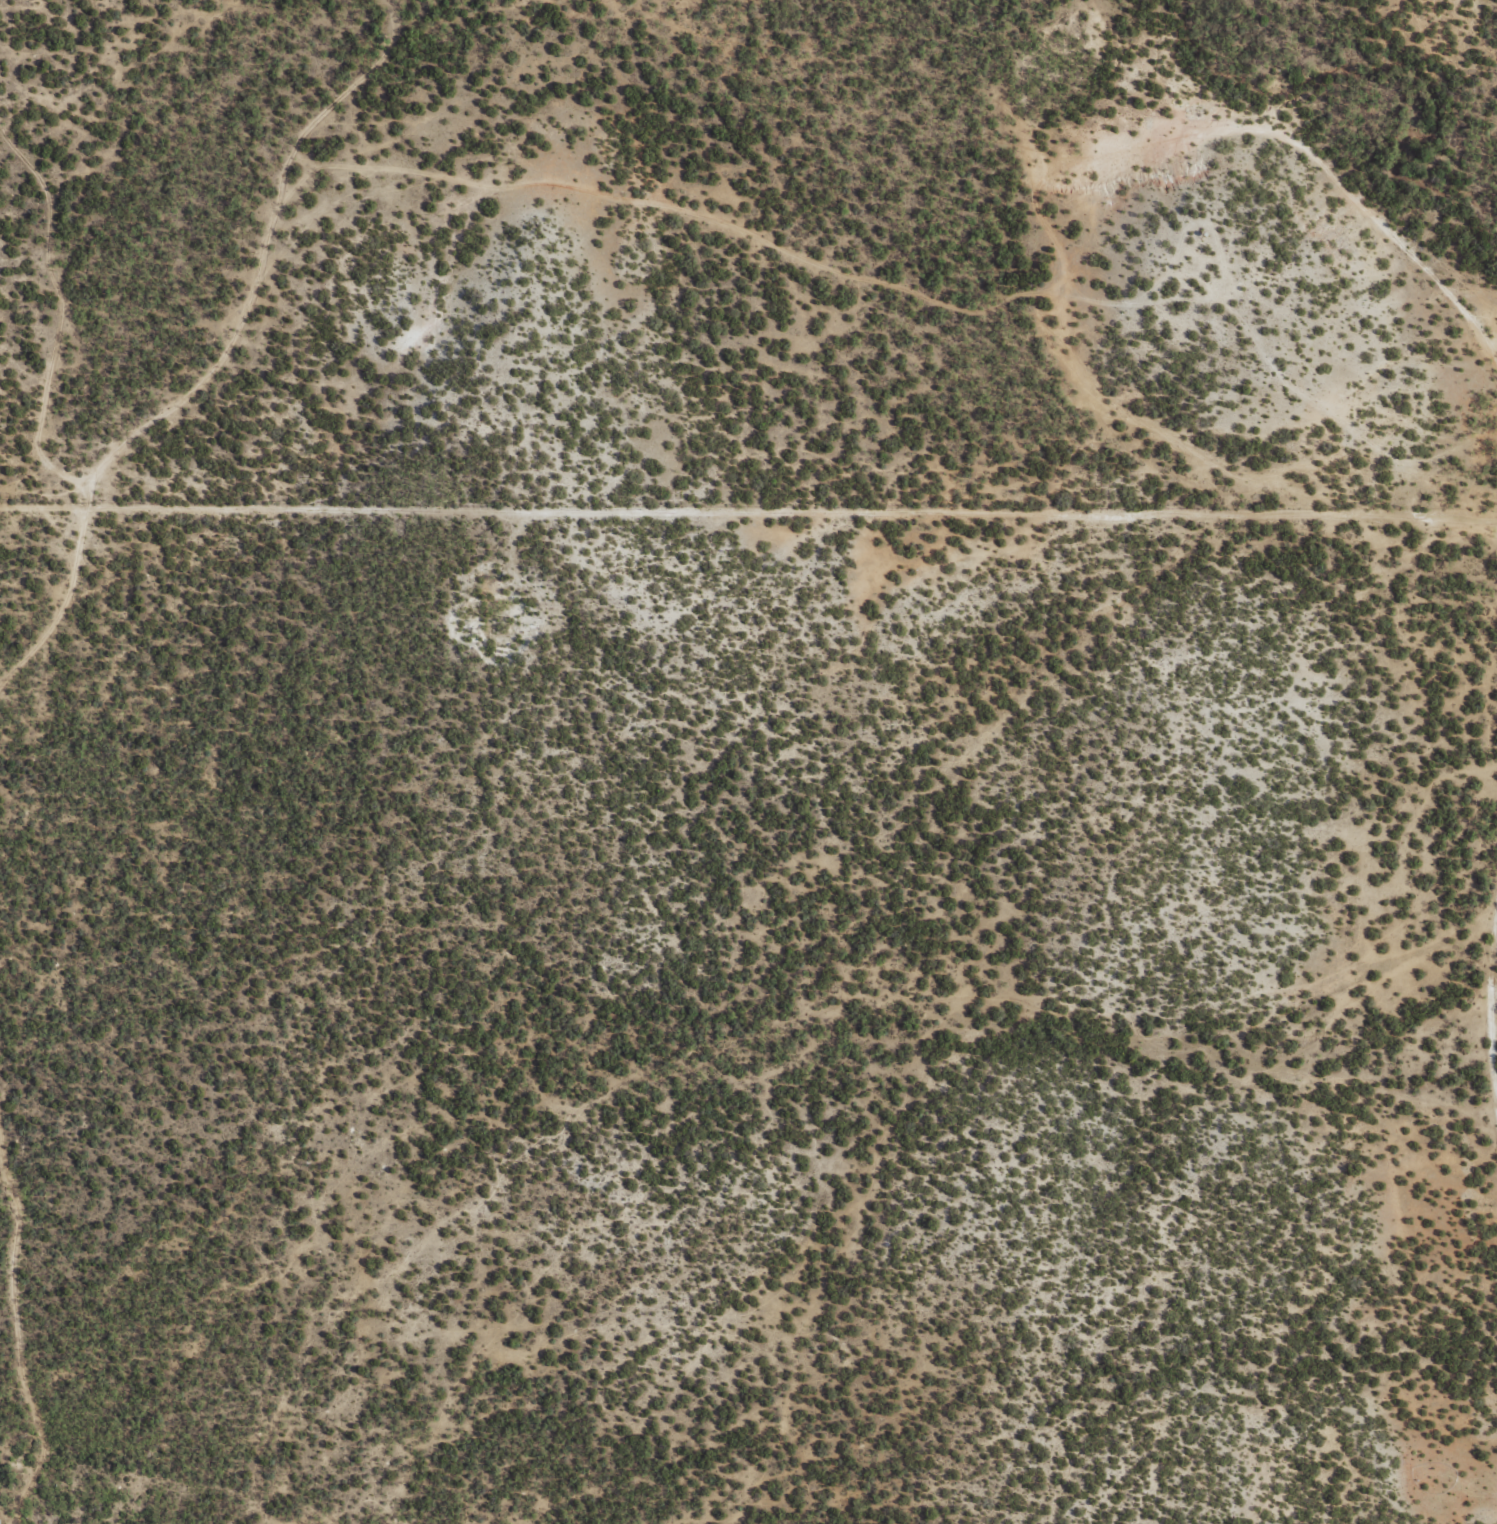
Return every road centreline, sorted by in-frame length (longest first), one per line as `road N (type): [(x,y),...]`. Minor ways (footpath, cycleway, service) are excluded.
road 1 (residential): [(421,0),(100,177),(0,321)]
road 2 (residential): [(0,1270),(41,1345),(36,1523)]

